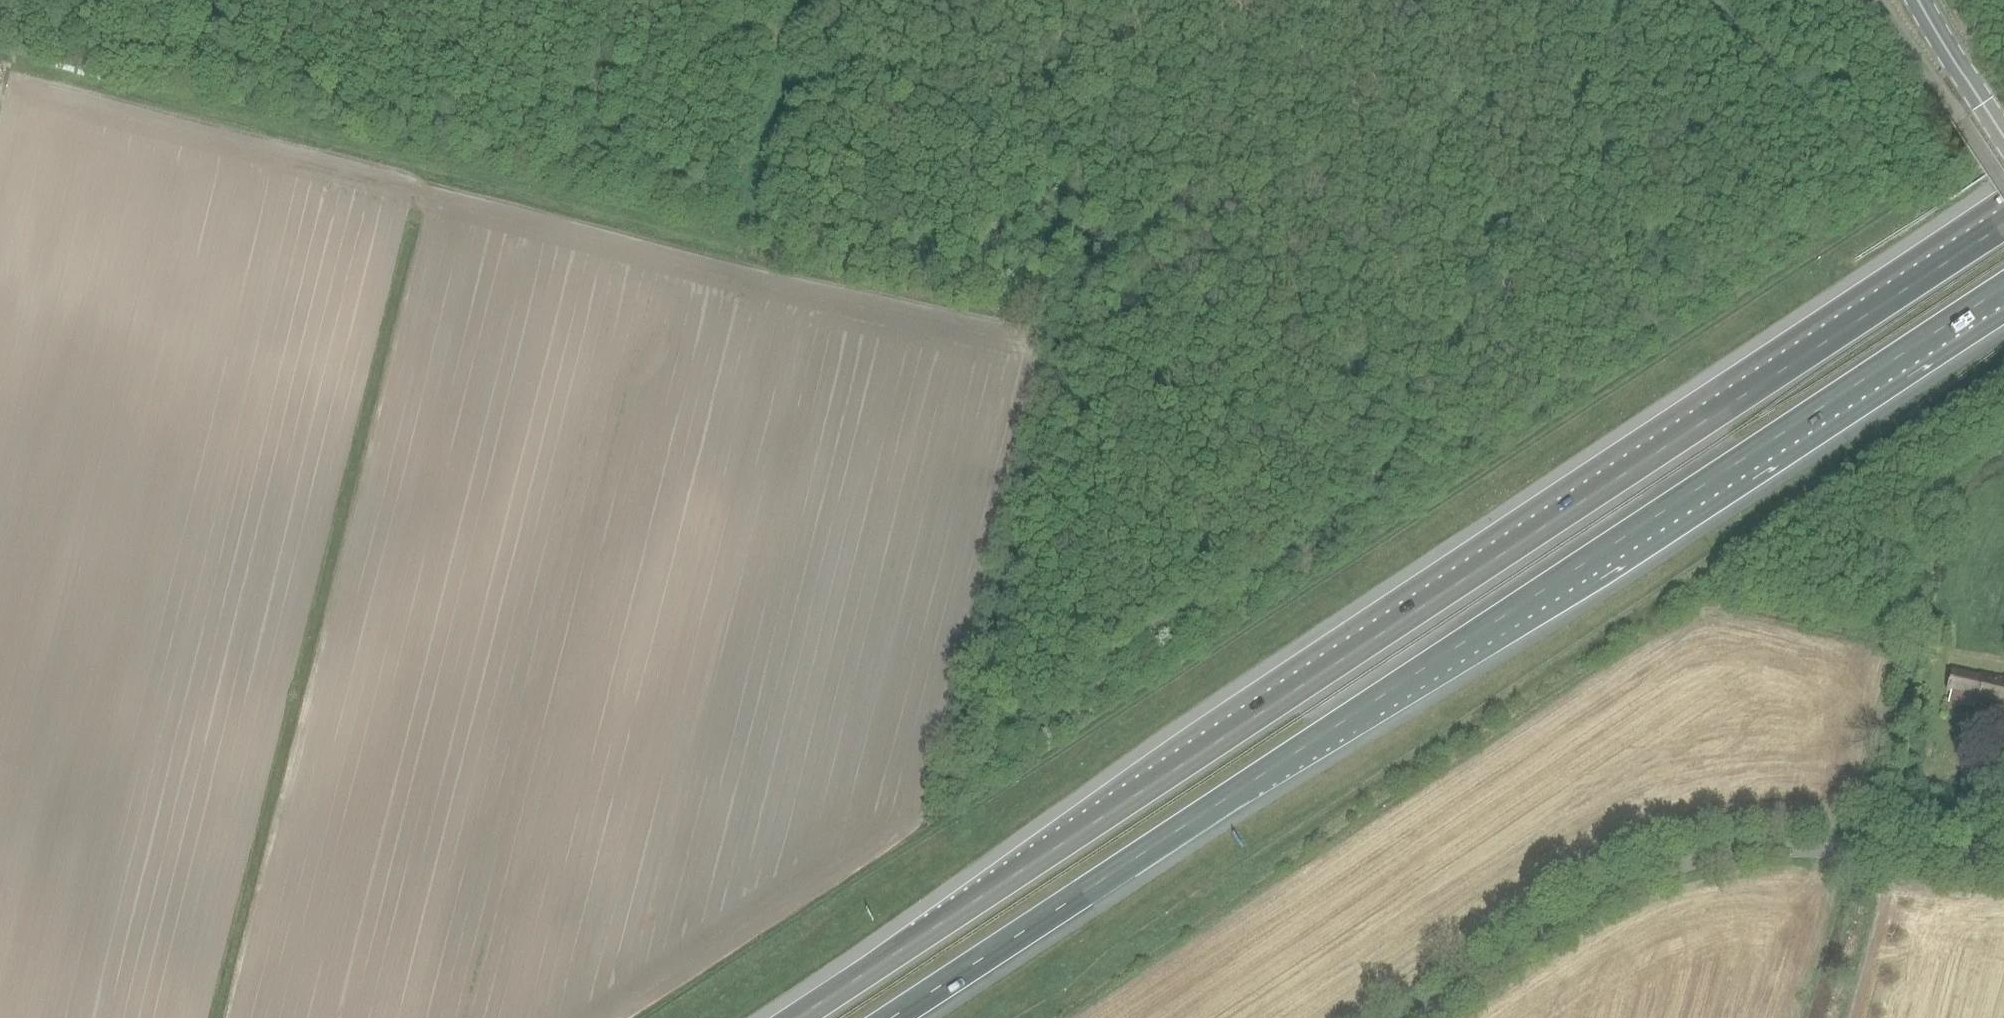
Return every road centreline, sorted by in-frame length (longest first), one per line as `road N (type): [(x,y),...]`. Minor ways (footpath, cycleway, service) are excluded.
road 1 (motorway): [(2003,225),(796,1017)]
road 2 (motorway): [(892,1017),(2003,289)]
road 3 (unclassified): [(1405,1017),(1589,891),(1650,868),(1792,849),(2003,863)]
road 4 (primary): [(2003,136),(1919,0)]

